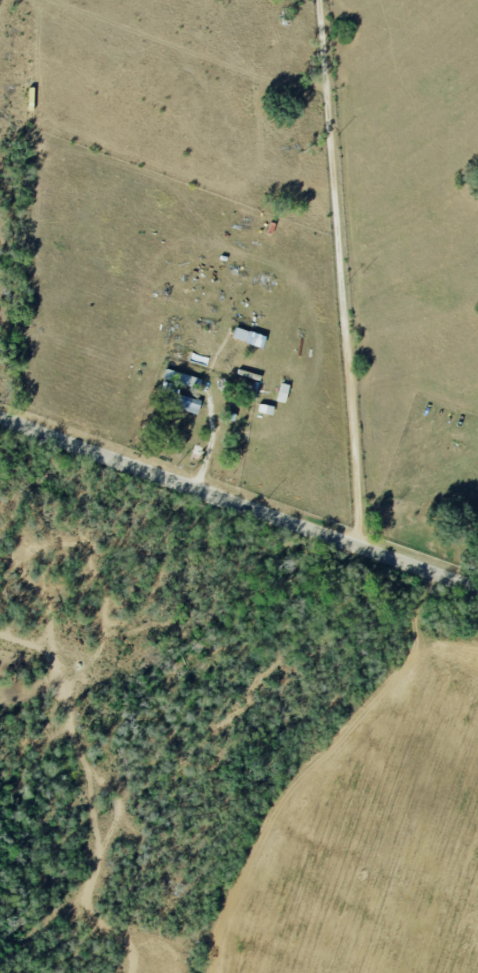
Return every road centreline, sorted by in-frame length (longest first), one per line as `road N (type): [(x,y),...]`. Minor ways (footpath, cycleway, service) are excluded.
road 1 (residential): [(362,548),(321,0)]
road 2 (residential): [(477,589),(0,418)]

